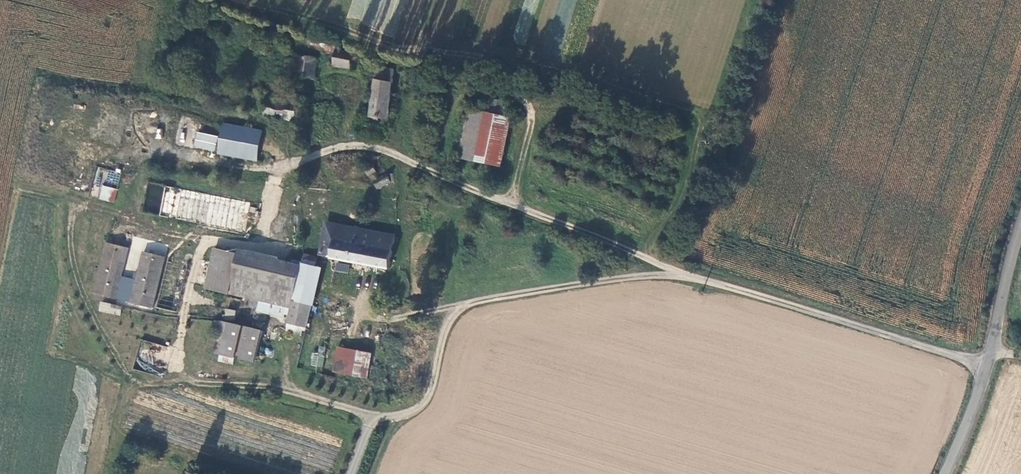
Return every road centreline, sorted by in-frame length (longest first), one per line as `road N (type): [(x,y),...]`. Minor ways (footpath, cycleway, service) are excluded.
road 1 (track): [(665,277),(452,314),(430,394),(413,415),(389,421),(273,393),(163,391),(124,380),(77,285),(65,200),(85,164),(115,139)]
road 2 (unclassified): [(946,473),(989,363),(1020,227)]
road 3 (track): [(452,314),(343,334),(289,361),(273,393)]

